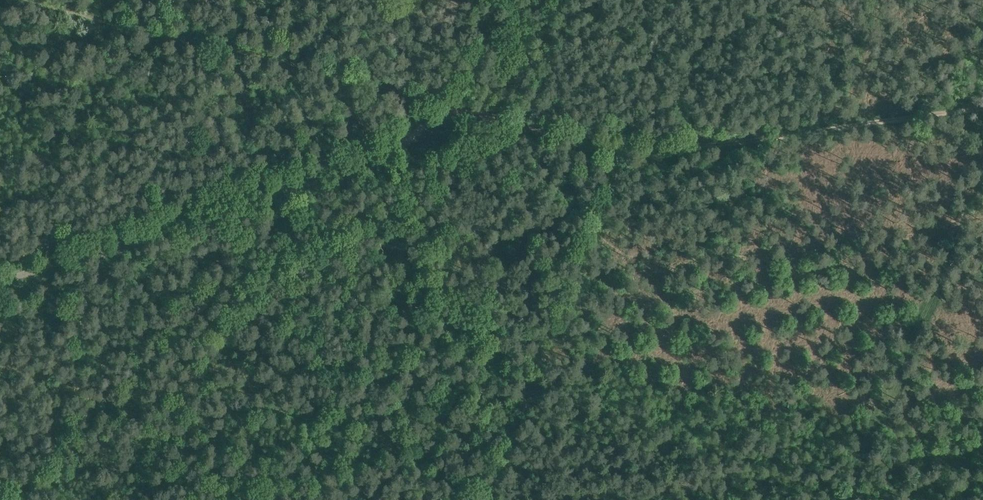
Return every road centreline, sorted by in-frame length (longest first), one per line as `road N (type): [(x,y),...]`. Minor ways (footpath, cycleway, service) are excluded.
road 1 (track): [(0,274),(206,219),(375,147),(452,85),(505,0)]
road 2 (track): [(430,82),(360,127),(210,189),(0,254)]
road 3 (track): [(430,82),(270,60),(38,0)]
road 4 (track): [(621,150),(489,499)]

